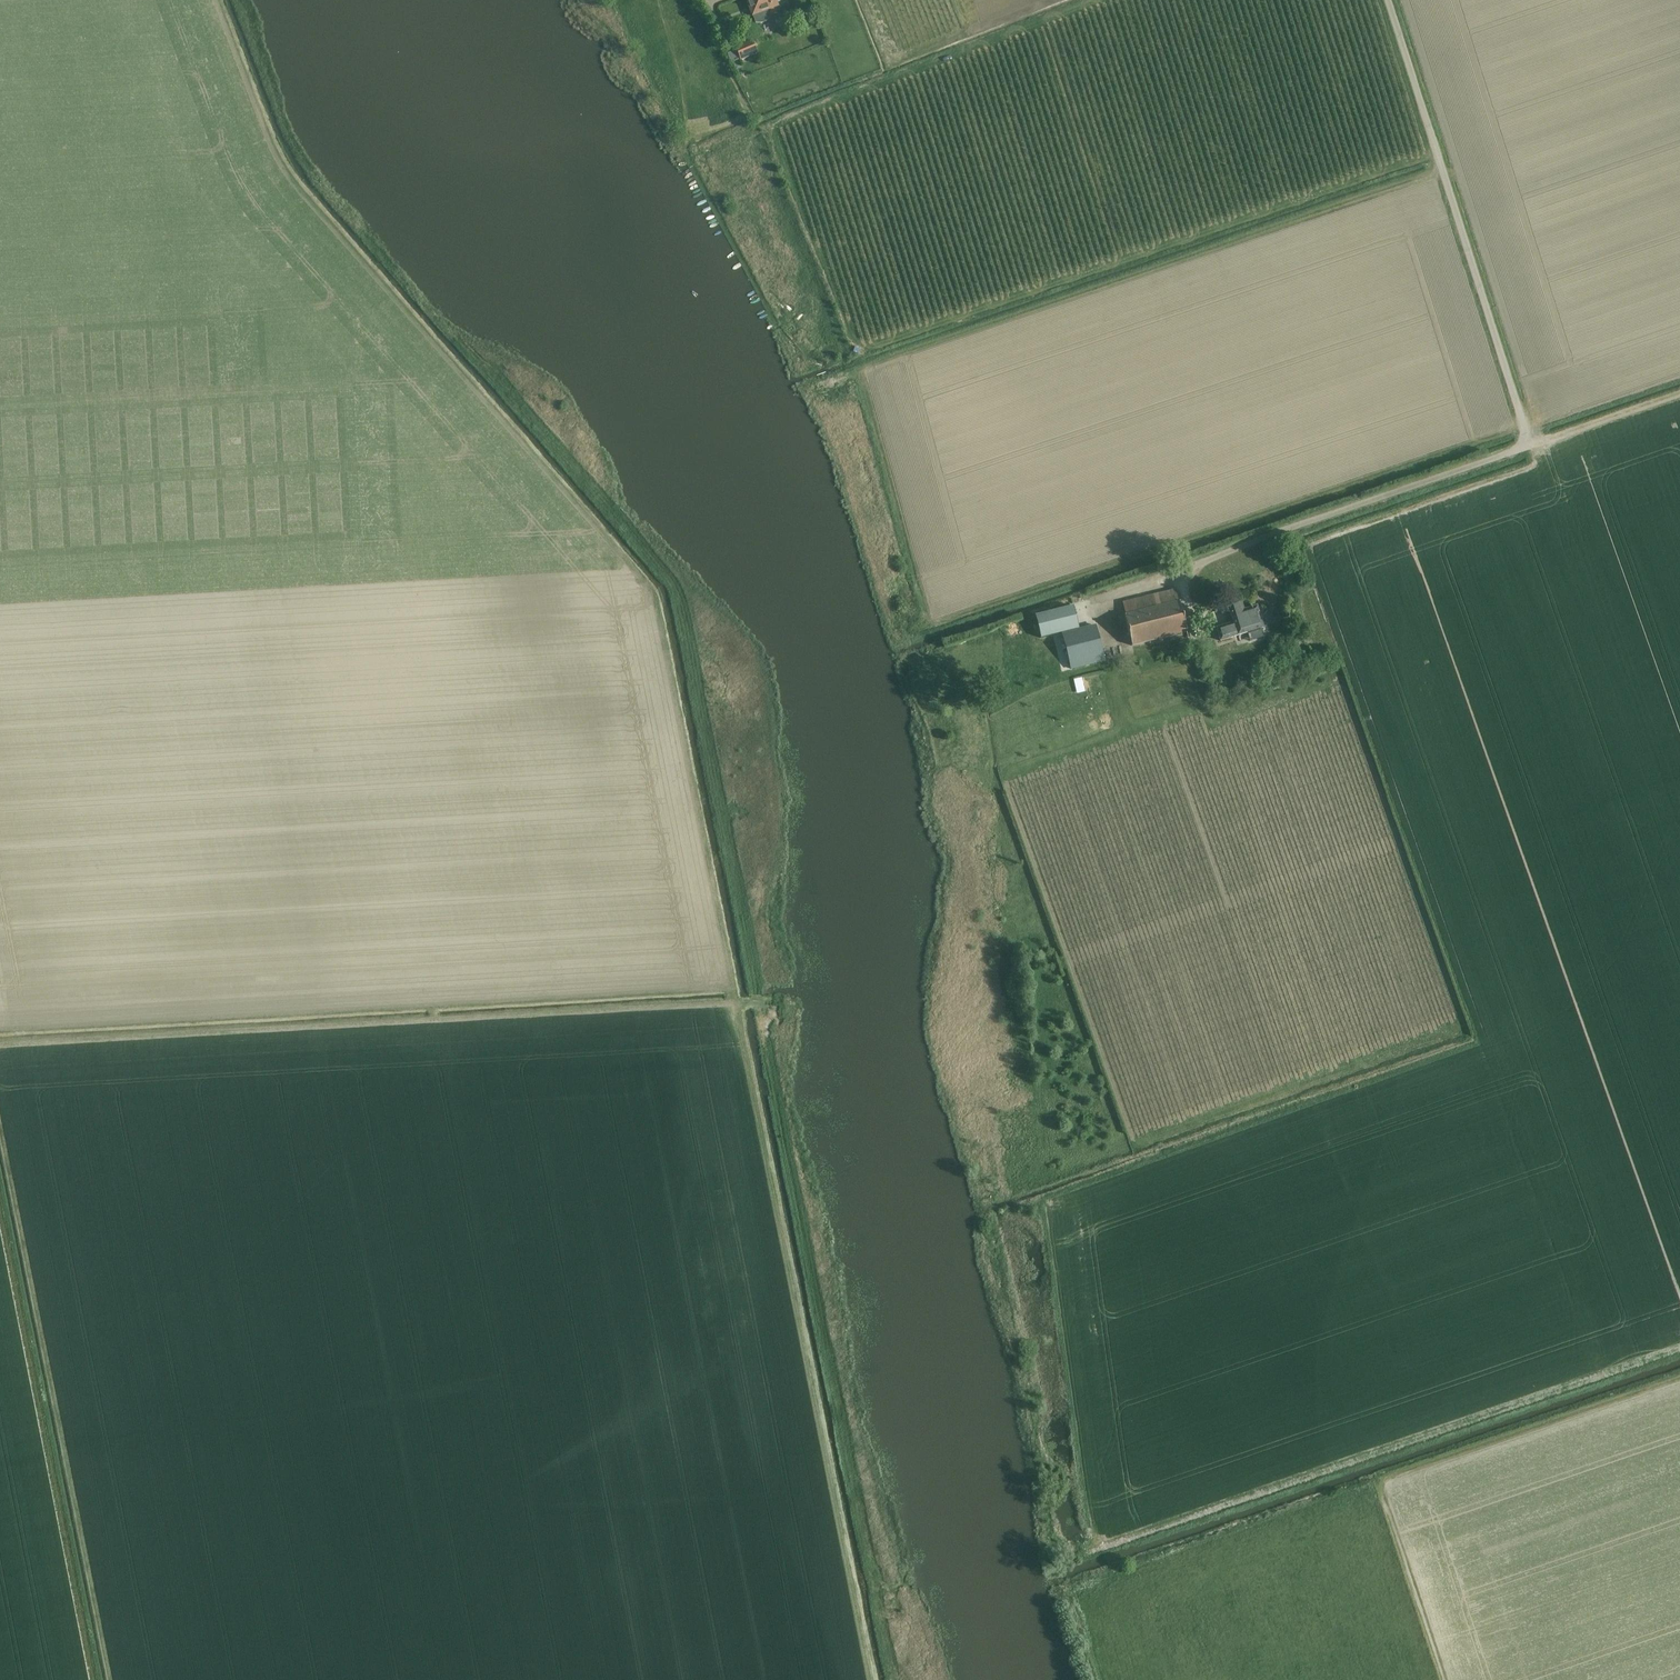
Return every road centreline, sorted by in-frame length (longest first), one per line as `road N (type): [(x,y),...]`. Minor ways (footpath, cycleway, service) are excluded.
road 1 (unclassified): [(1279,533),(1531,443),(1388,0)]
road 2 (track): [(1531,443),(1679,392)]

